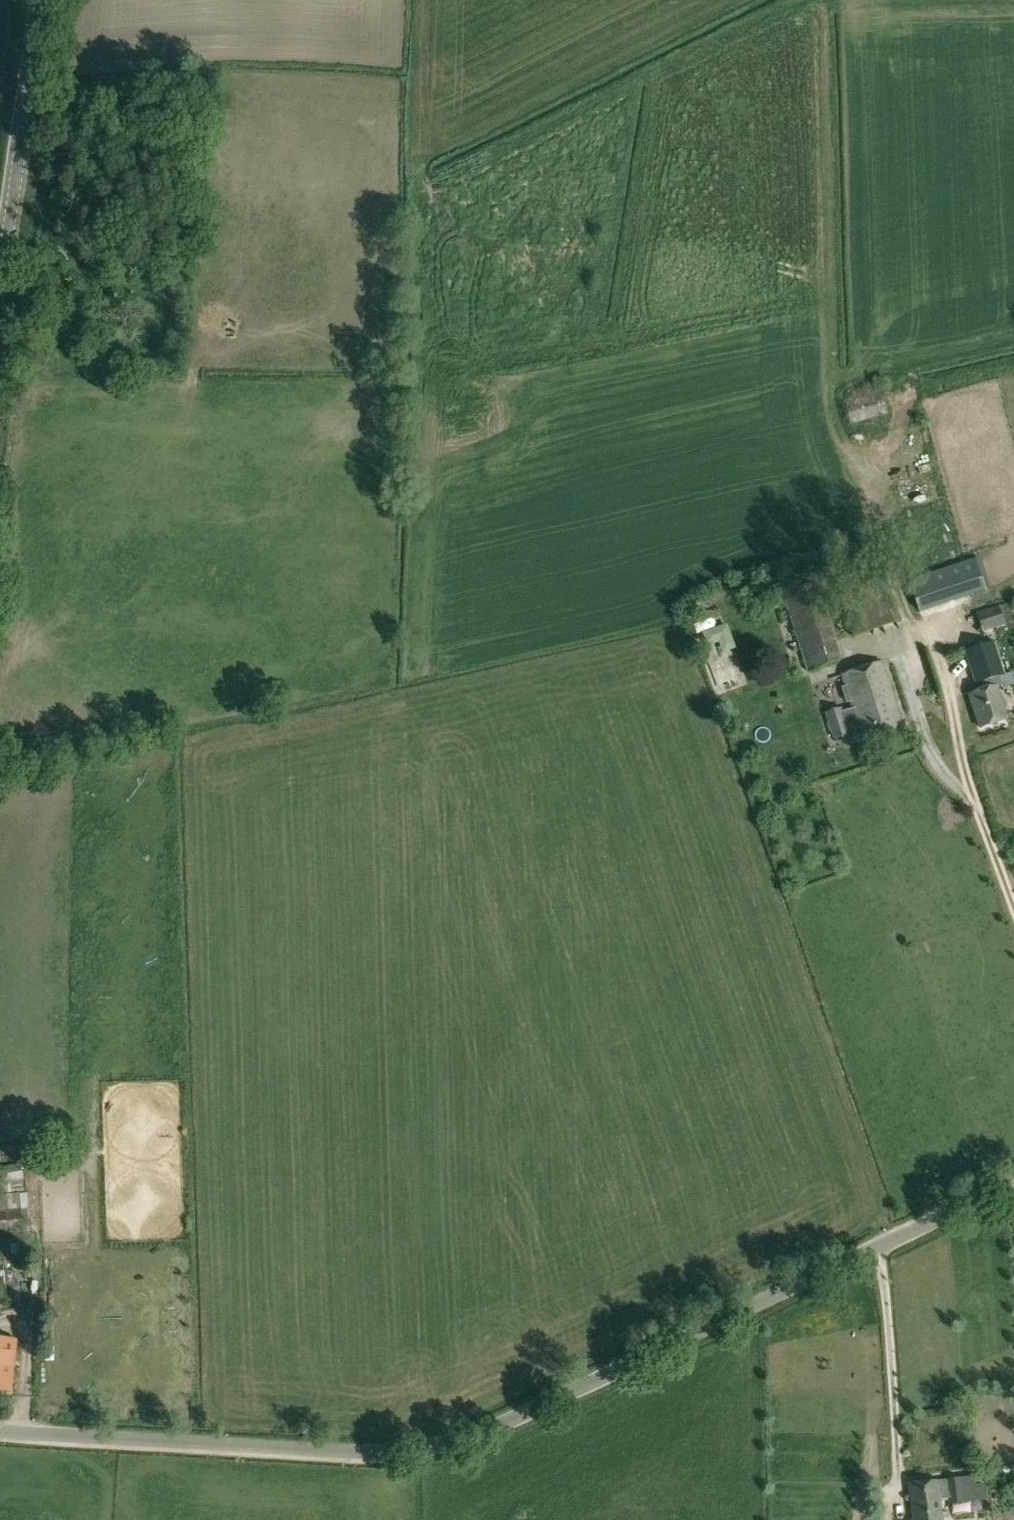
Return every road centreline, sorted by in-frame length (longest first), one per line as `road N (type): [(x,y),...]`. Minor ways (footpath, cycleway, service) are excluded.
road 1 (unclassified): [(0,1430),(376,1452),(469,1443),(1013,1182)]
road 2 (tertiary): [(0,293),(41,0)]

